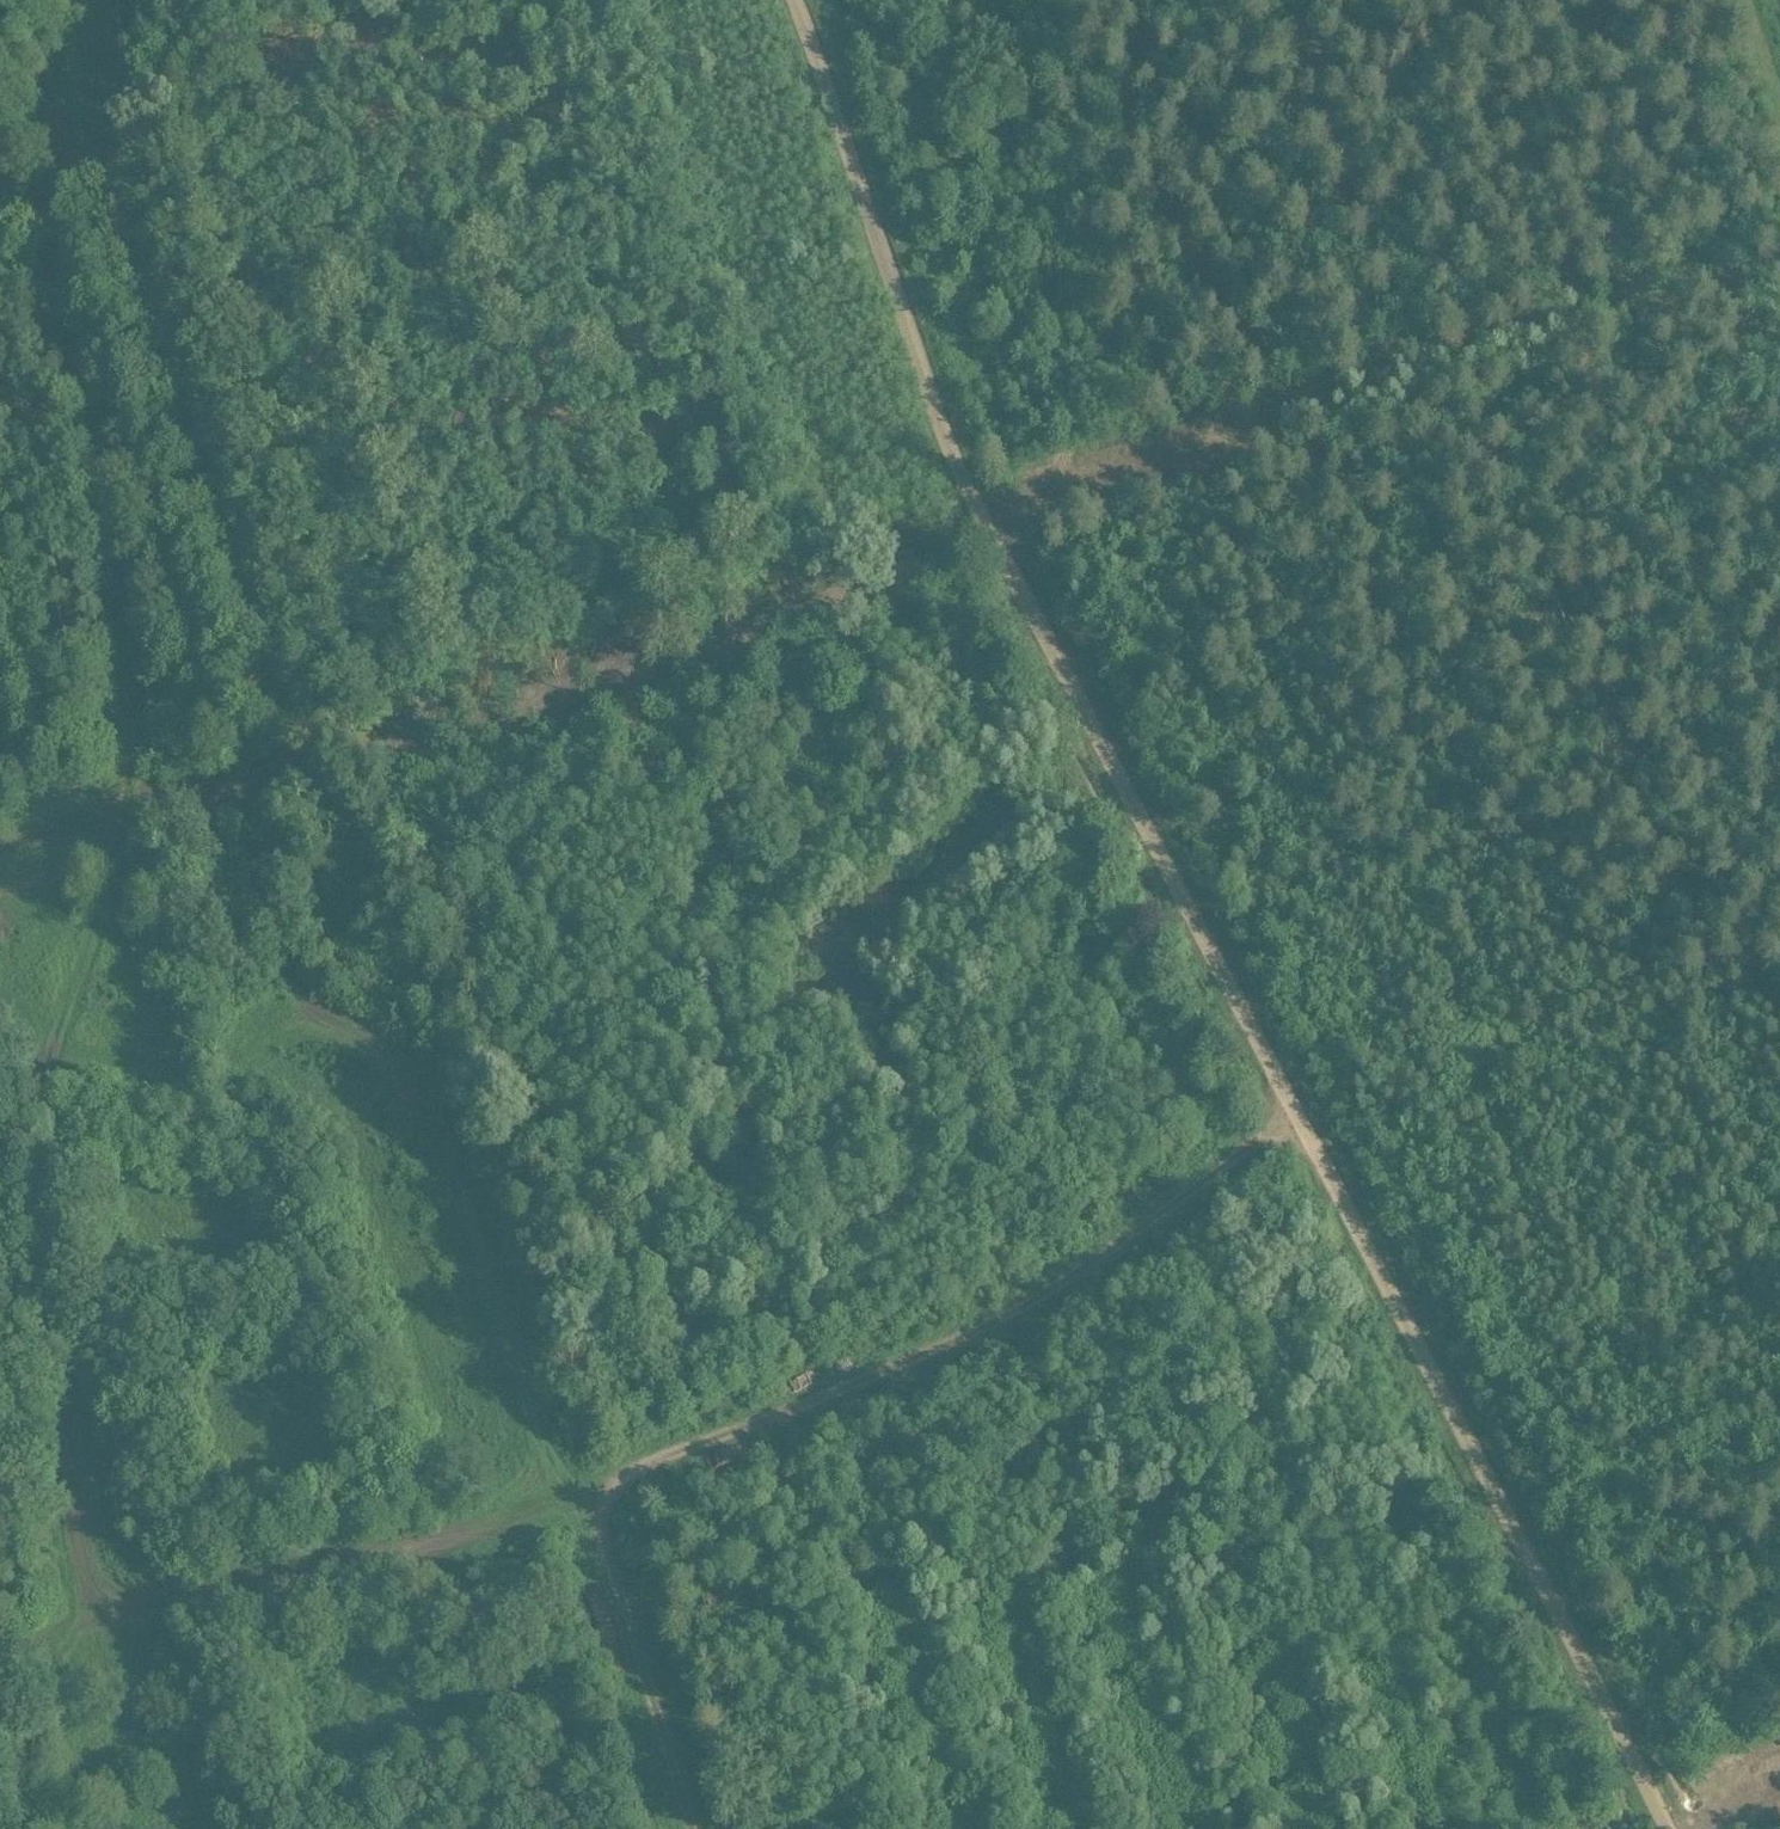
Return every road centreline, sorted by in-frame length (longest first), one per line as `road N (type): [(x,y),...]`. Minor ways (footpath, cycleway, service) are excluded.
road 1 (unclassified): [(1666,1828),(950,453),(795,0)]
road 2 (track): [(99,1622),(63,1412),(40,1098),(54,1032),(100,923),(130,720),(117,574),(79,388),(45,274),(44,197),(94,57),(92,0)]
road 3 (track): [(1295,1111),(1033,1301),(620,1479),(603,1511),(604,1543),(692,1828)]
road 4 (track): [(607,1499),(583,1495),(0,1647)]
road 5 (track): [(568,1499),(439,1117)]

